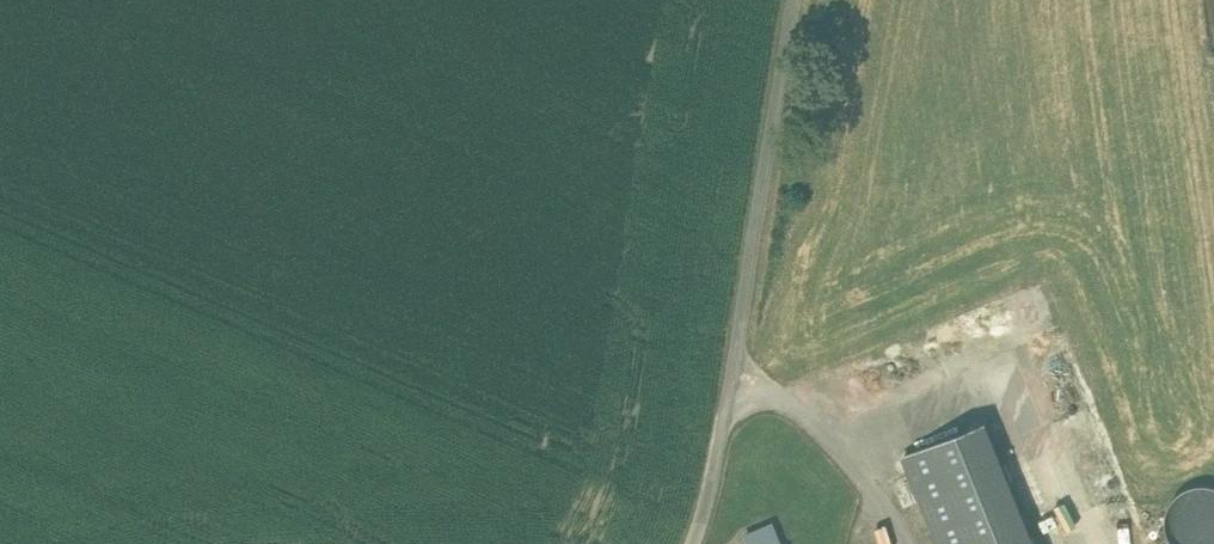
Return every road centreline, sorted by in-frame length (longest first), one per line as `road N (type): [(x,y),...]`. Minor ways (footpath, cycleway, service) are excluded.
road 1 (track): [(690,543),(731,383),(793,0)]

